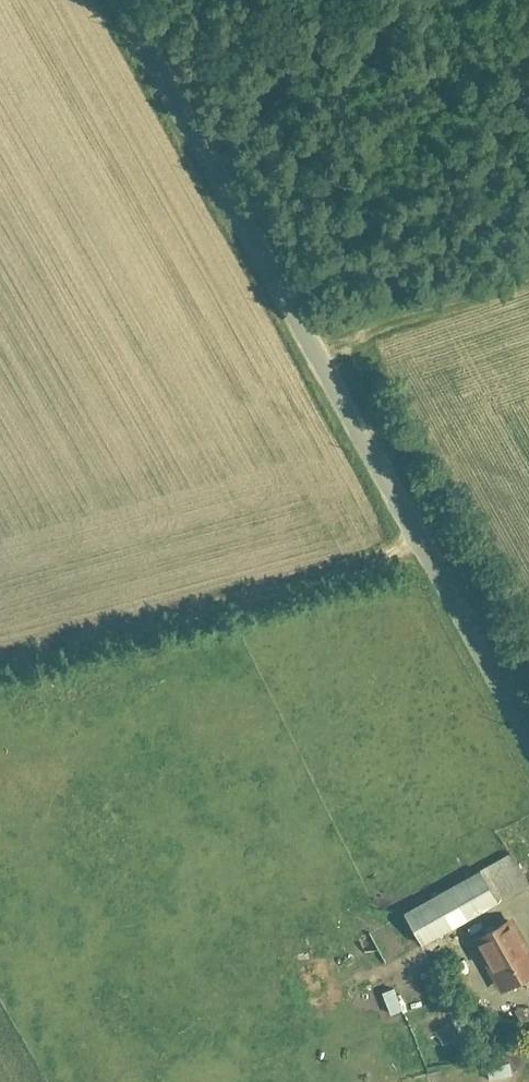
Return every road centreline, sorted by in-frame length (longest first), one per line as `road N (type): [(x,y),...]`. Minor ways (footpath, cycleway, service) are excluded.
road 1 (tertiary): [(528,743),(116,0)]
road 2 (track): [(316,358),(528,280)]

